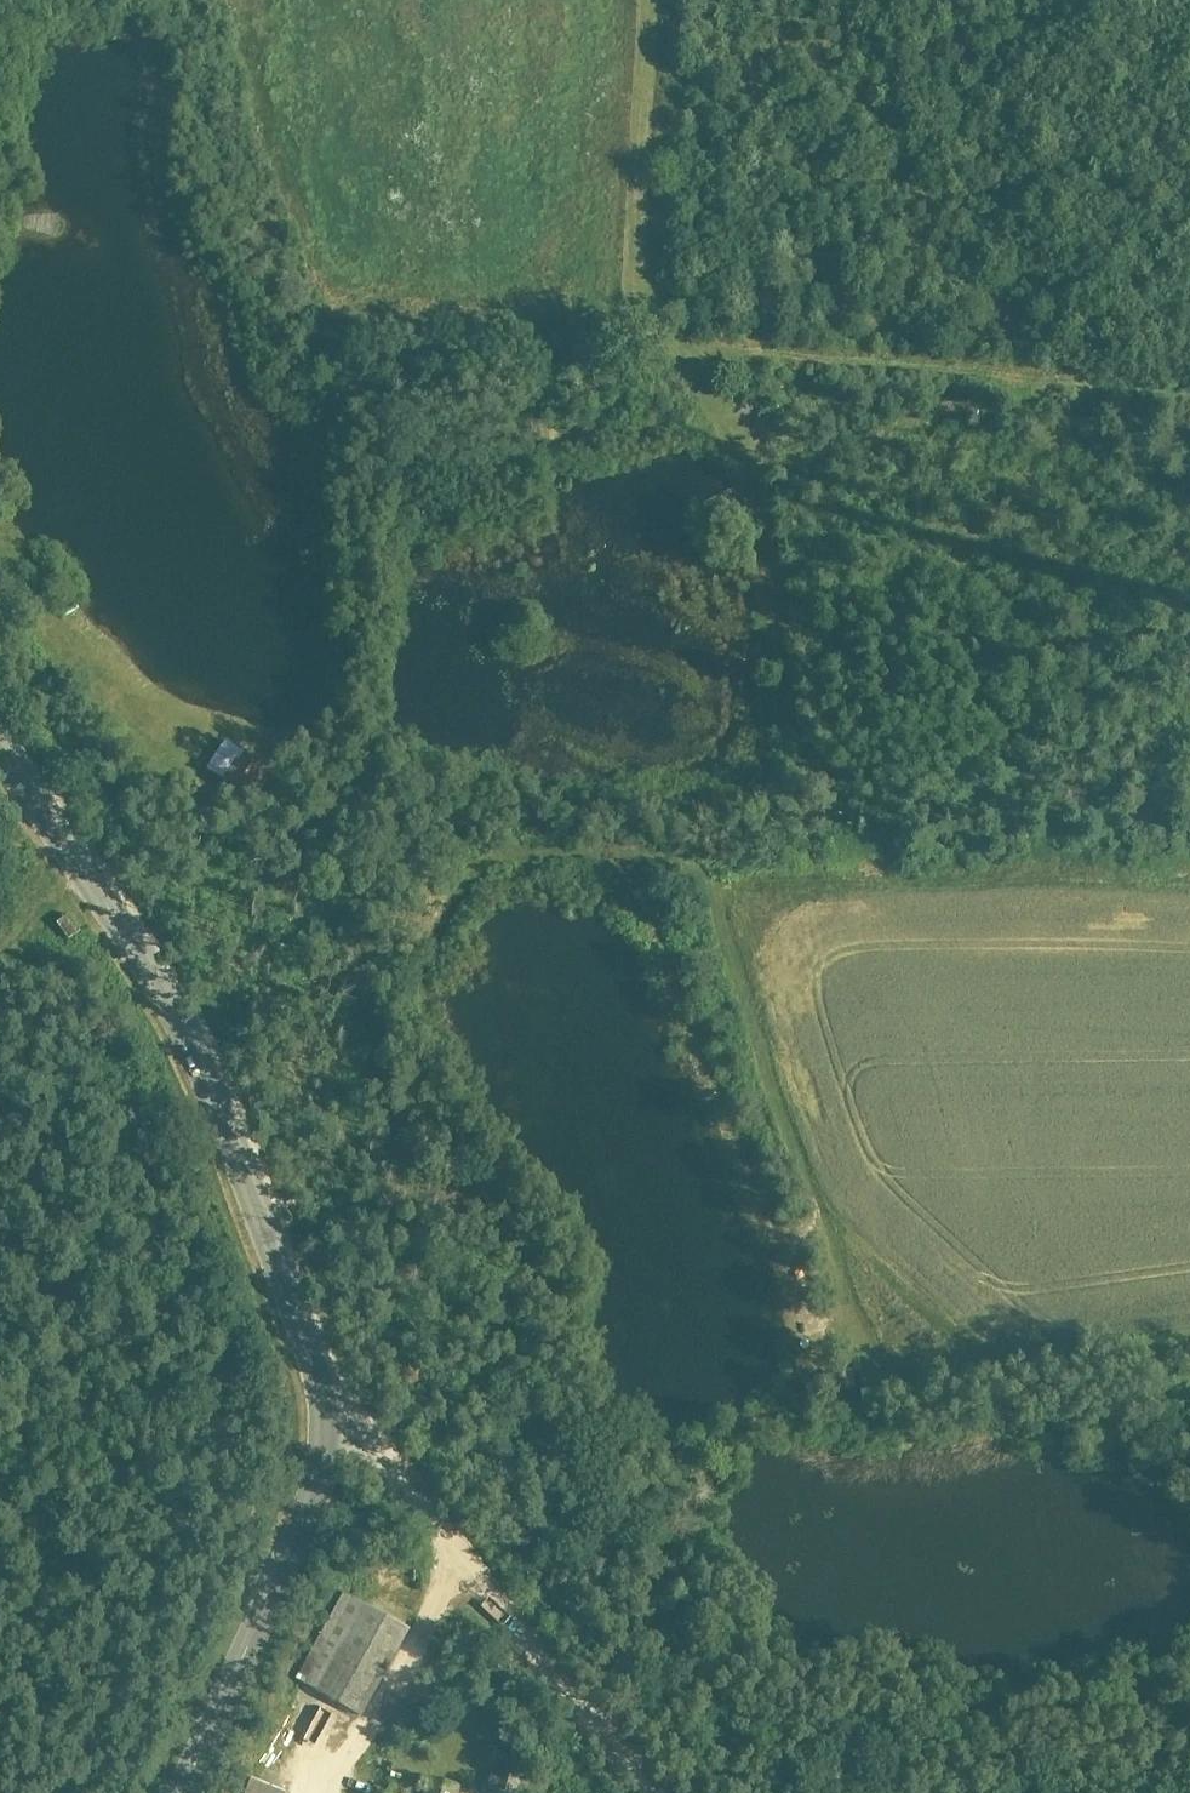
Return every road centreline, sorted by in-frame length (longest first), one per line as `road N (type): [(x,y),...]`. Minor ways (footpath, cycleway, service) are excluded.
road 1 (unclassified): [(361,1441),(291,1245),(141,922),(0,715)]
road 2 (track): [(647,1792),(408,1470),(368,1452),(361,1441)]

